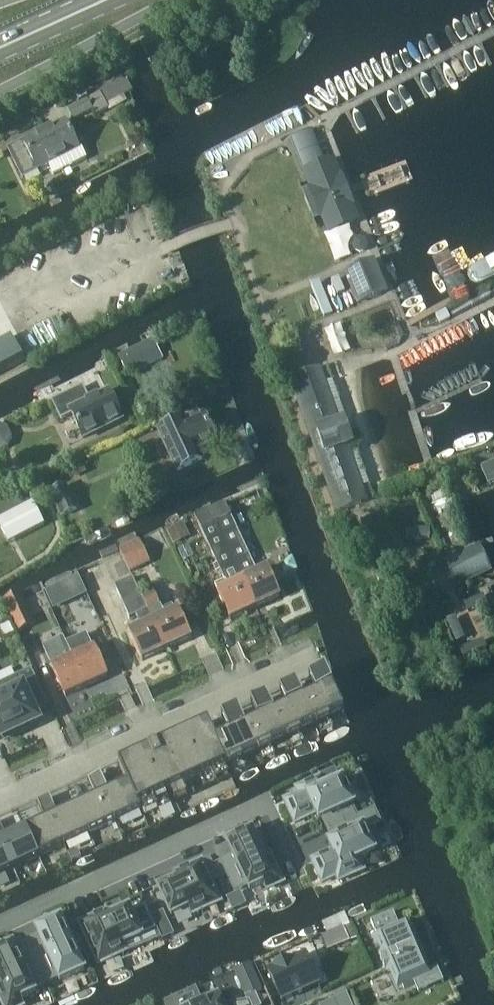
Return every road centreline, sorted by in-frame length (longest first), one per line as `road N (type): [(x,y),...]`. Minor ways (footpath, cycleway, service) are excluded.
road 1 (residential): [(0,926),(263,804),(294,870)]
road 2 (residential): [(0,796),(312,654)]
road 3 (primary): [(0,91),(177,0)]

